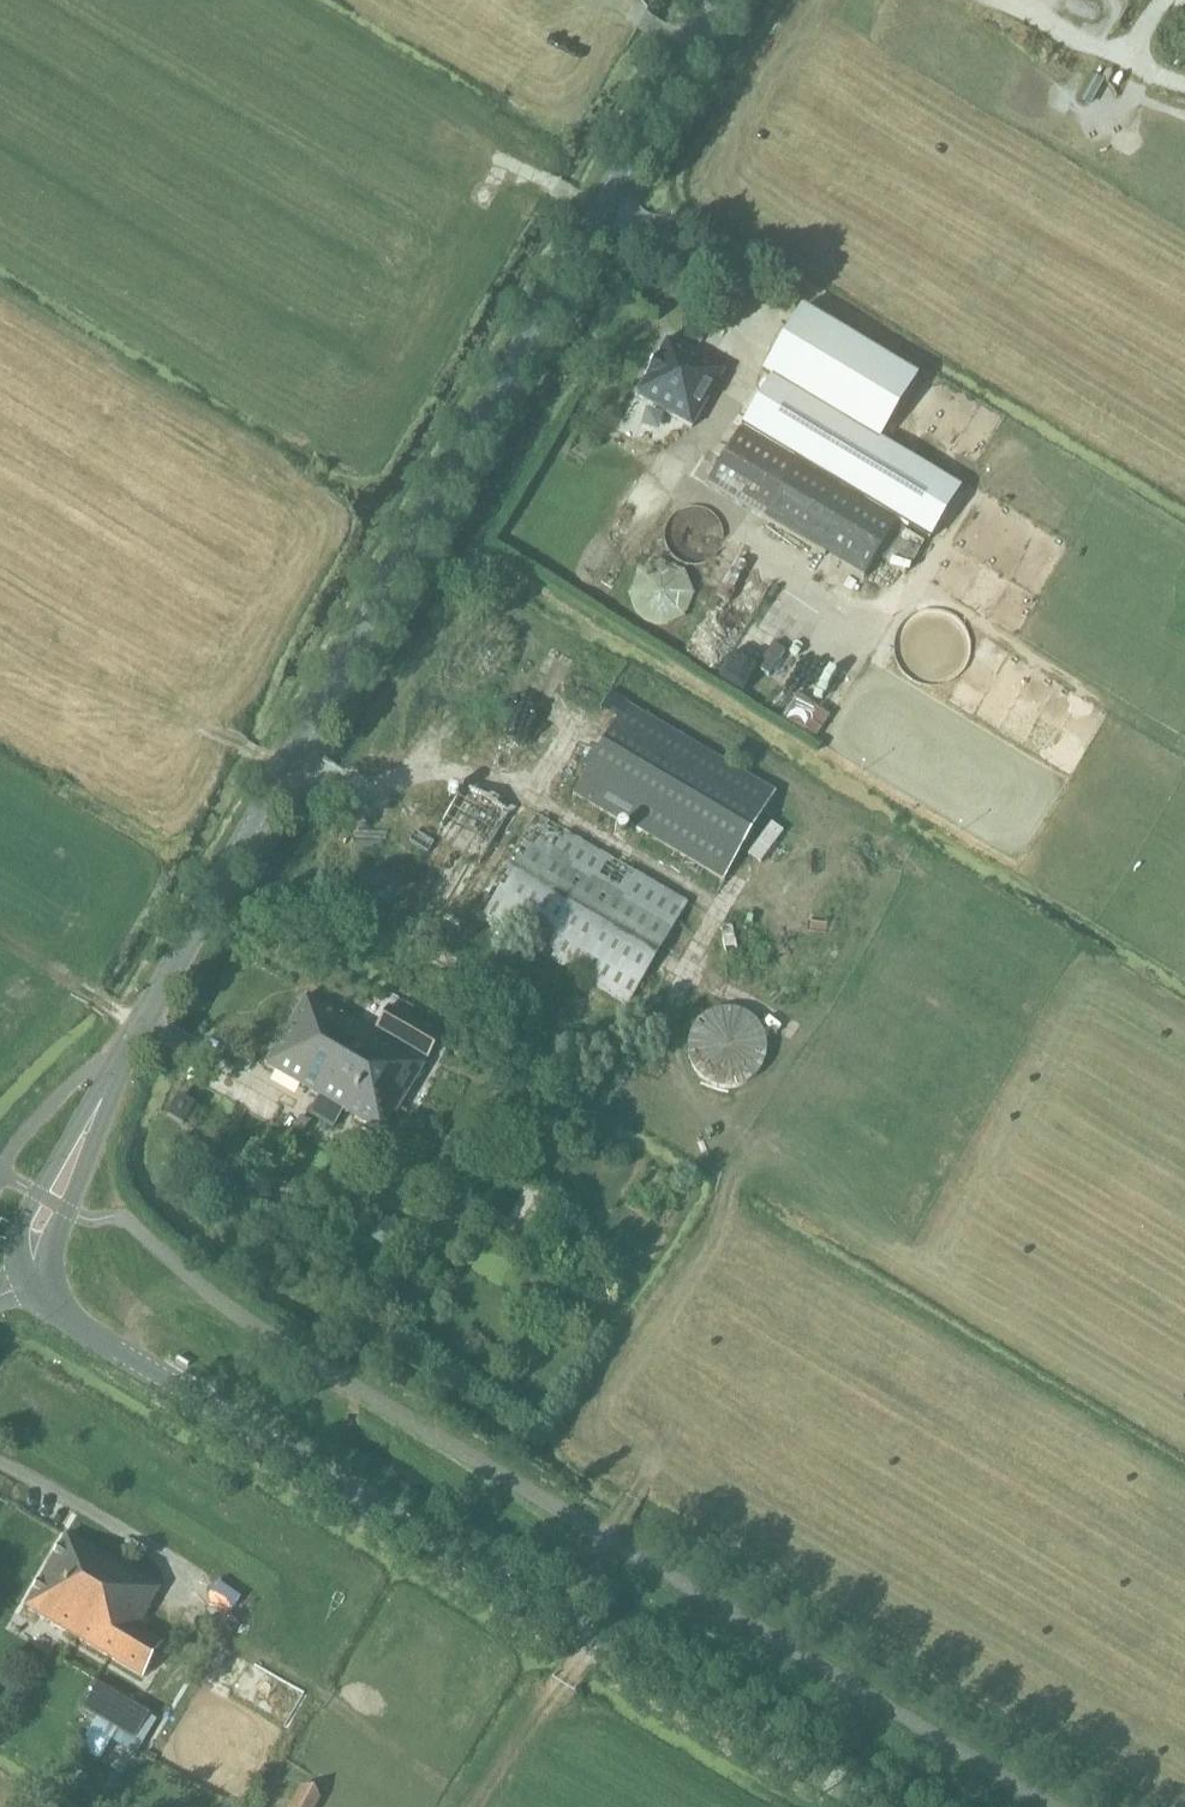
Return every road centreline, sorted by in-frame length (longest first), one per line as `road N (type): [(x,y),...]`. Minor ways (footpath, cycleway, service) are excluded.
road 1 (tertiary): [(123,1059),(720,0)]
road 2 (tertiary): [(881,1806),(67,1320),(34,1262)]
road 3 (tertiary): [(123,1059),(29,1215),(23,1236),(34,1262)]
road 4 (tertiary): [(34,1262),(60,1236),(123,1059)]
road 5 (track): [(676,1424),(561,1613)]
road 6 (track): [(1132,63),(994,0)]

